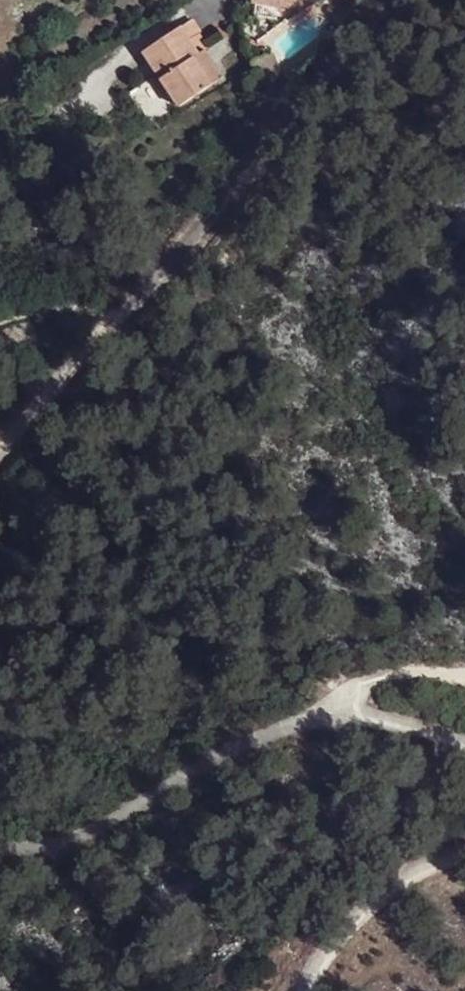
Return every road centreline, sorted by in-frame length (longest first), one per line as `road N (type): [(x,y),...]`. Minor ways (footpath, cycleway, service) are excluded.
road 1 (track): [(0,851),(33,856),(411,668),(464,668)]
road 2 (track): [(464,877),(362,924),(321,990)]

